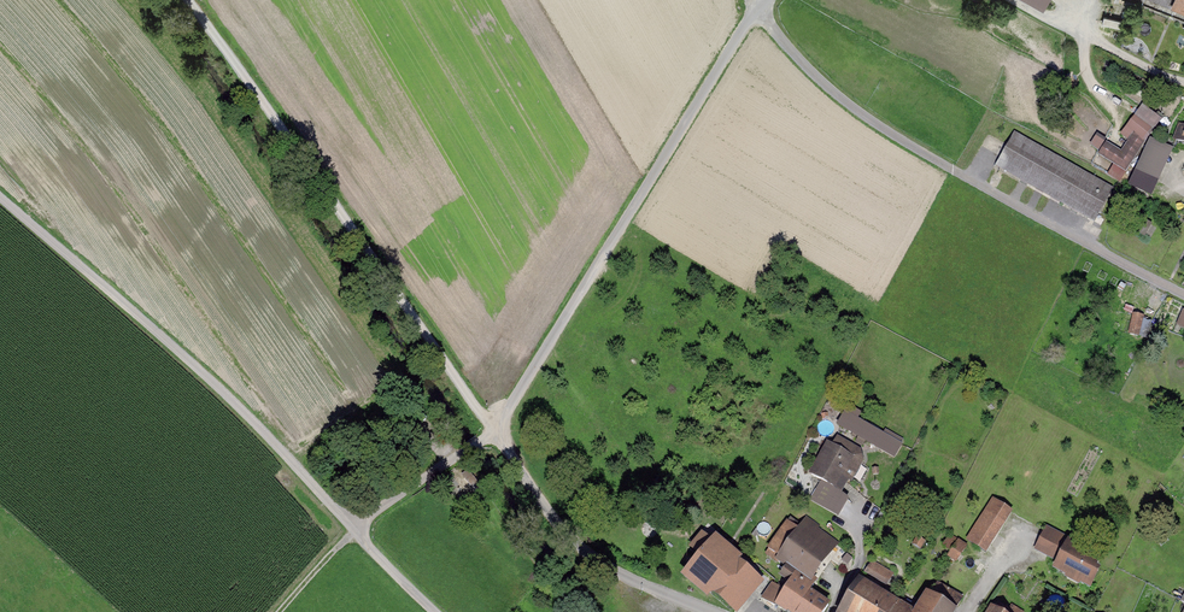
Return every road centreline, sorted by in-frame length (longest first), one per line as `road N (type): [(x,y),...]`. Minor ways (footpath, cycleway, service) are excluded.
road 1 (track): [(0,196),(267,434),(434,611)]
road 2 (track): [(191,0),(493,432)]
road 3 (track): [(493,432),(767,0)]
road 4 (residential): [(493,432),(596,565),(710,611)]
road 5 (track): [(279,611),(336,548),(493,432)]
road 6 (track): [(753,0),(807,68),(853,109),(954,170)]
road 7 (residential): [(954,170),(1183,295)]

